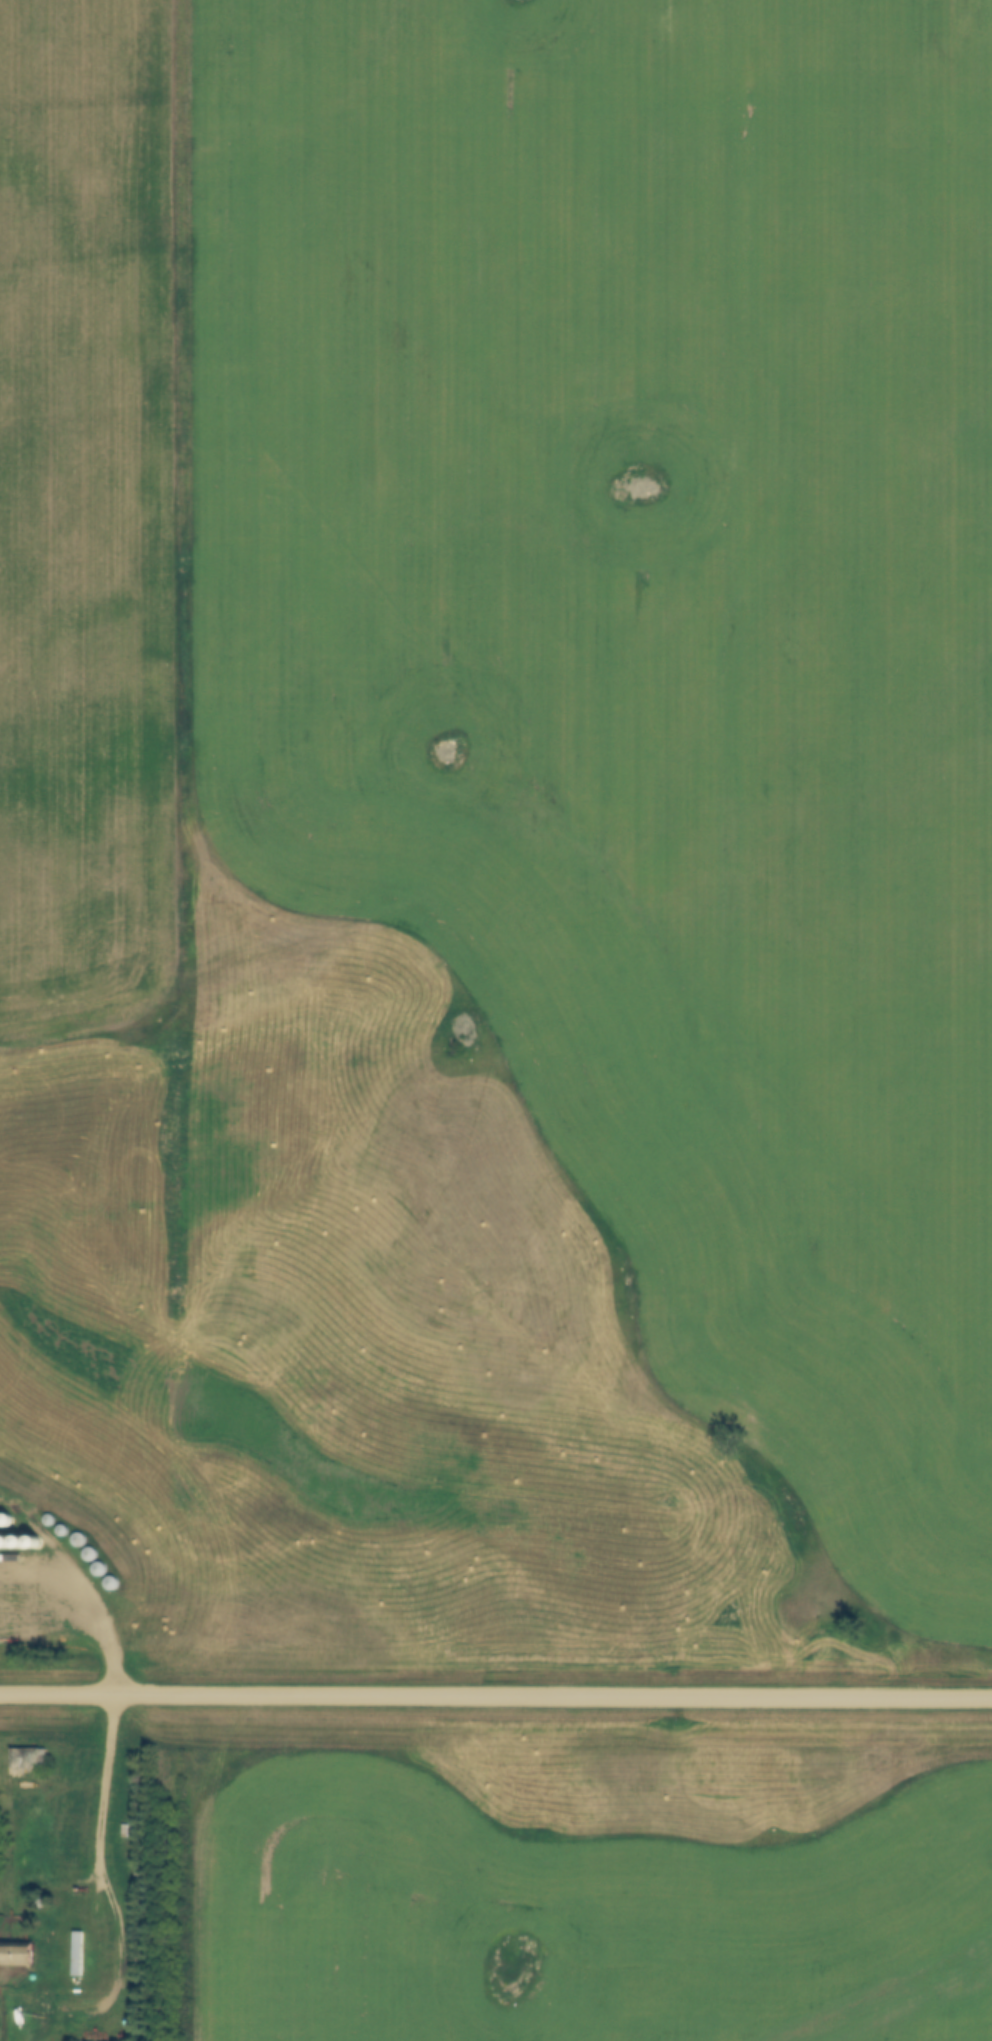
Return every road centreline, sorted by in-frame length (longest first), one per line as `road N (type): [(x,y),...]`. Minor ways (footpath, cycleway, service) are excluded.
road 1 (tertiary): [(0,1694),(991,1696)]

